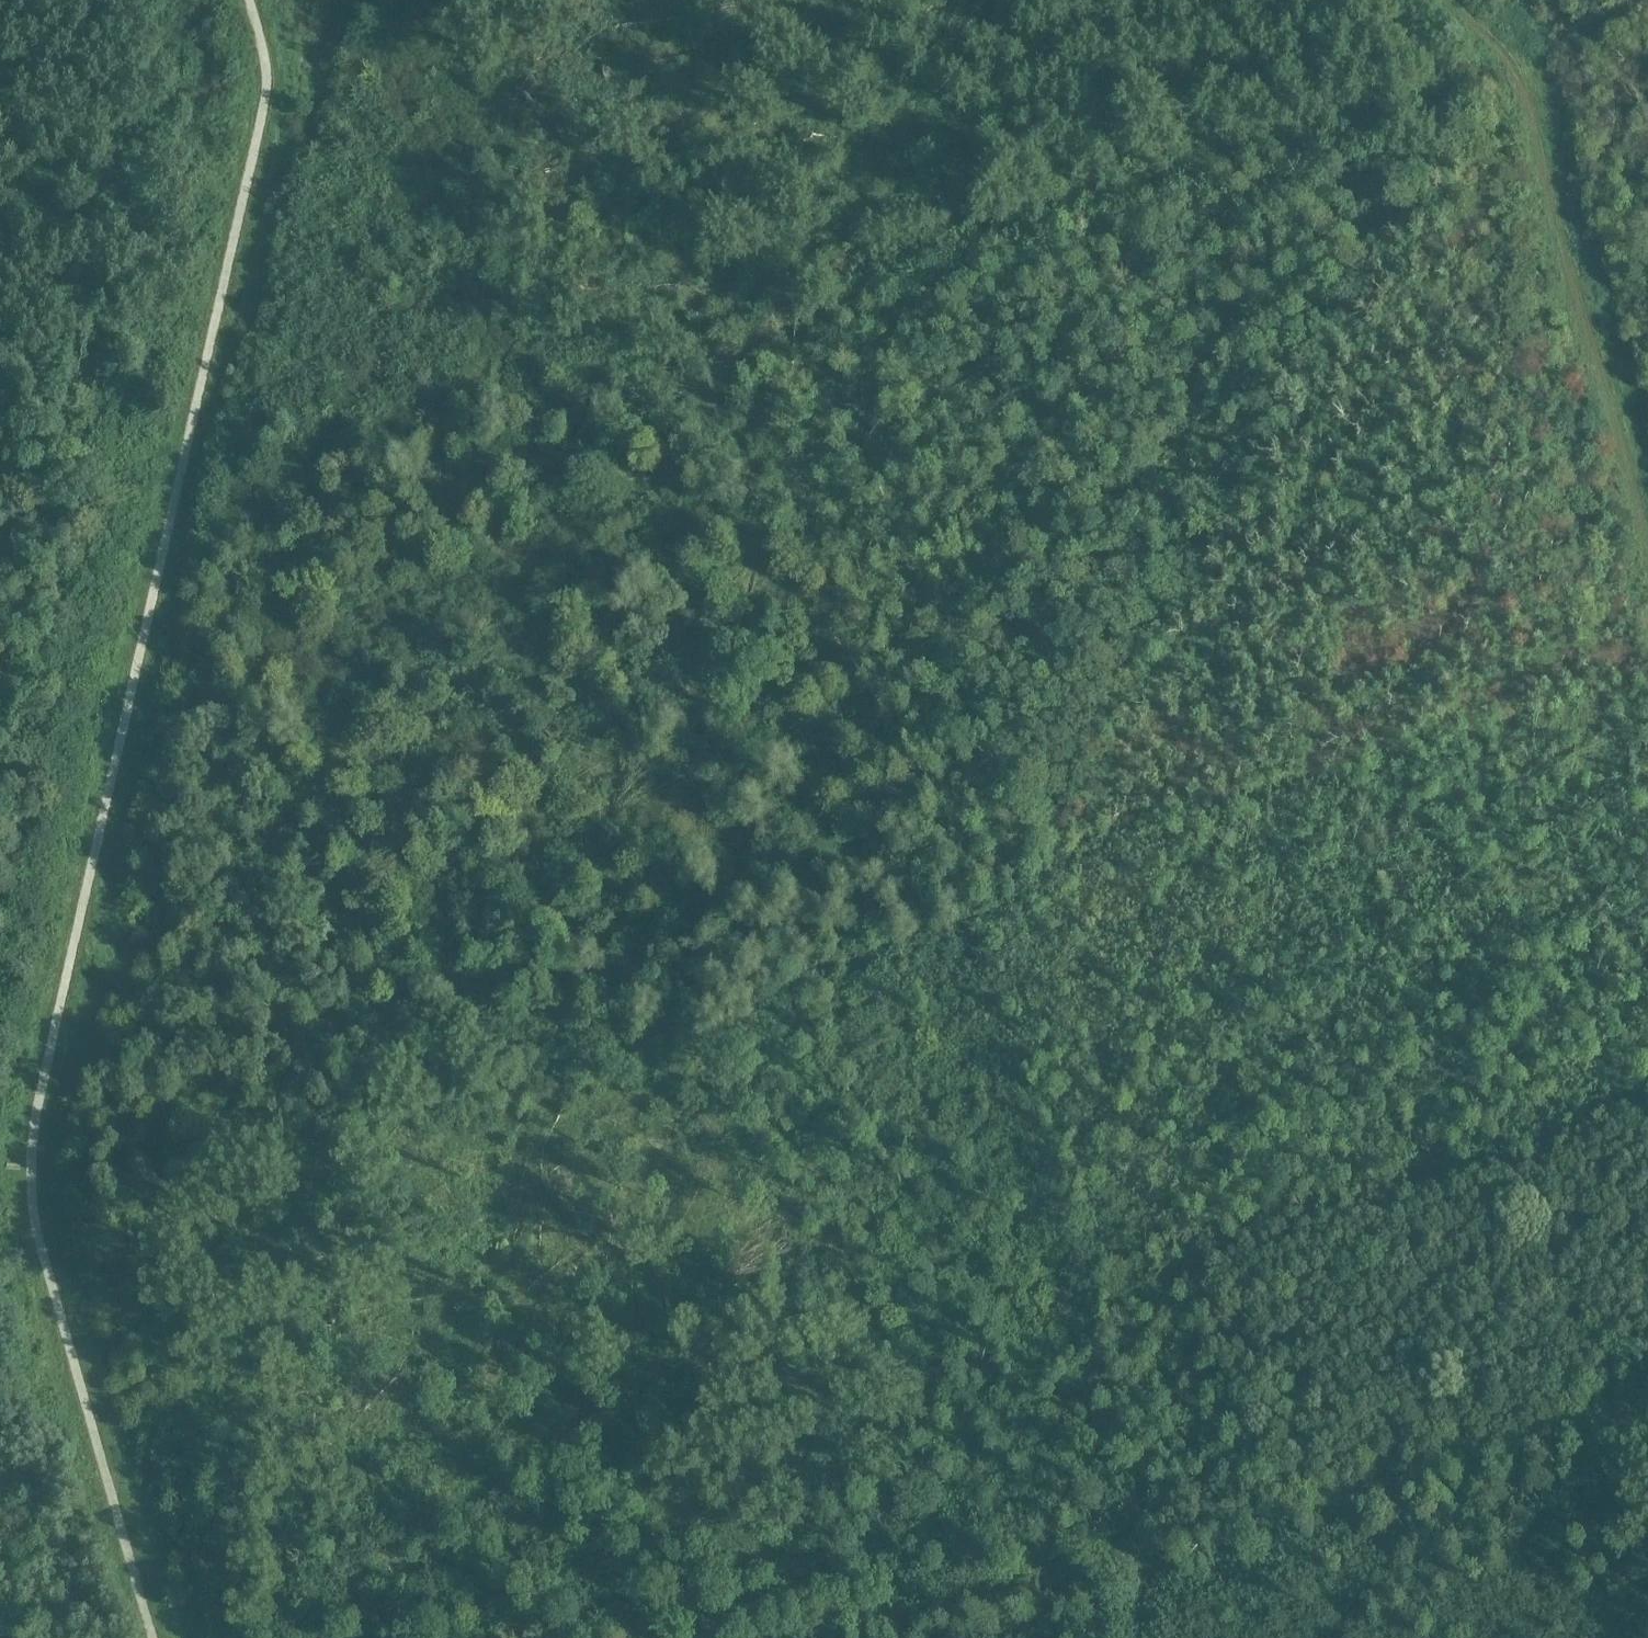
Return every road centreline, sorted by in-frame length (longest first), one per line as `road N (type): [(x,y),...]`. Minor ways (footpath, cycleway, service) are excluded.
road 1 (track): [(1516,0),(1647,434)]

